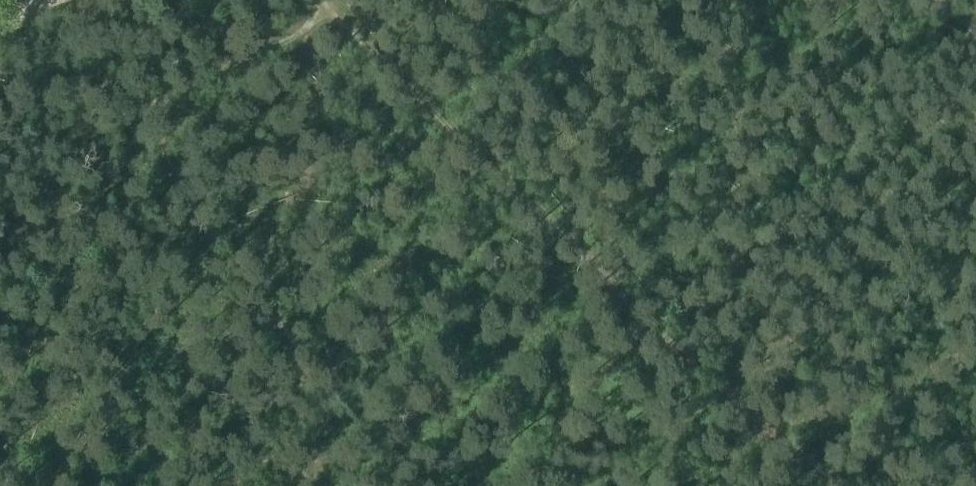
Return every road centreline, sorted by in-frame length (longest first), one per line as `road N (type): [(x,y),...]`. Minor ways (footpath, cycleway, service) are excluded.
road 1 (track): [(323,0),(718,389),(840,485)]
road 2 (track): [(231,485),(313,436),(326,421),(328,393),(189,210),(172,172),(169,135),(191,90),(295,36),(313,21),(315,0)]

